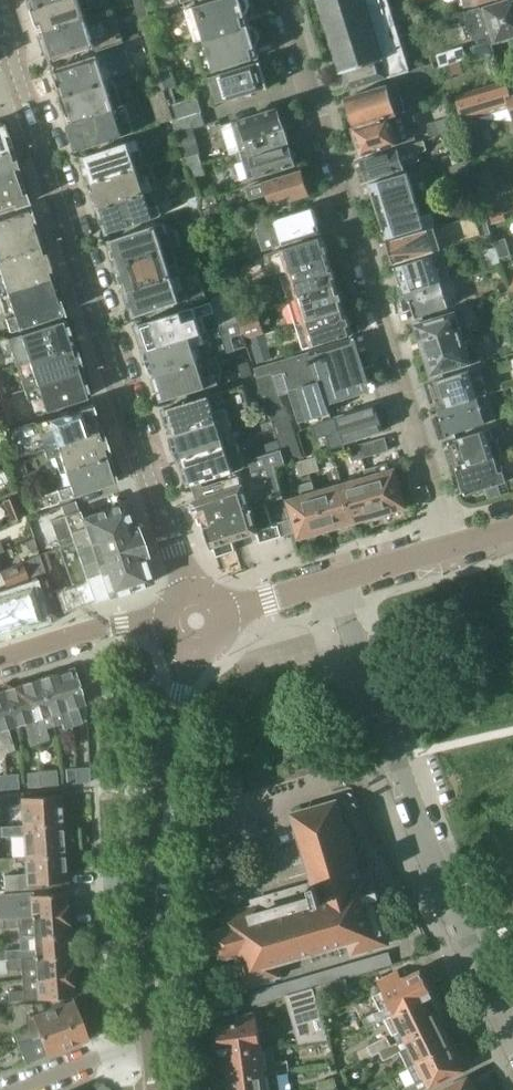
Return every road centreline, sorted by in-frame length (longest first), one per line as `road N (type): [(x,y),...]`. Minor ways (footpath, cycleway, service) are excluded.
road 1 (residential): [(283,0),(448,543)]
road 2 (tertiary): [(183,585),(20,78)]
road 3 (unclassified): [(334,577),(393,759),(512,1022)]
road 4 (tertiary): [(151,1040),(147,932),(155,811),(187,656)]
road 5 (residential): [(160,622),(93,629),(0,659)]
road 6 (residential): [(151,1040),(18,1089)]

